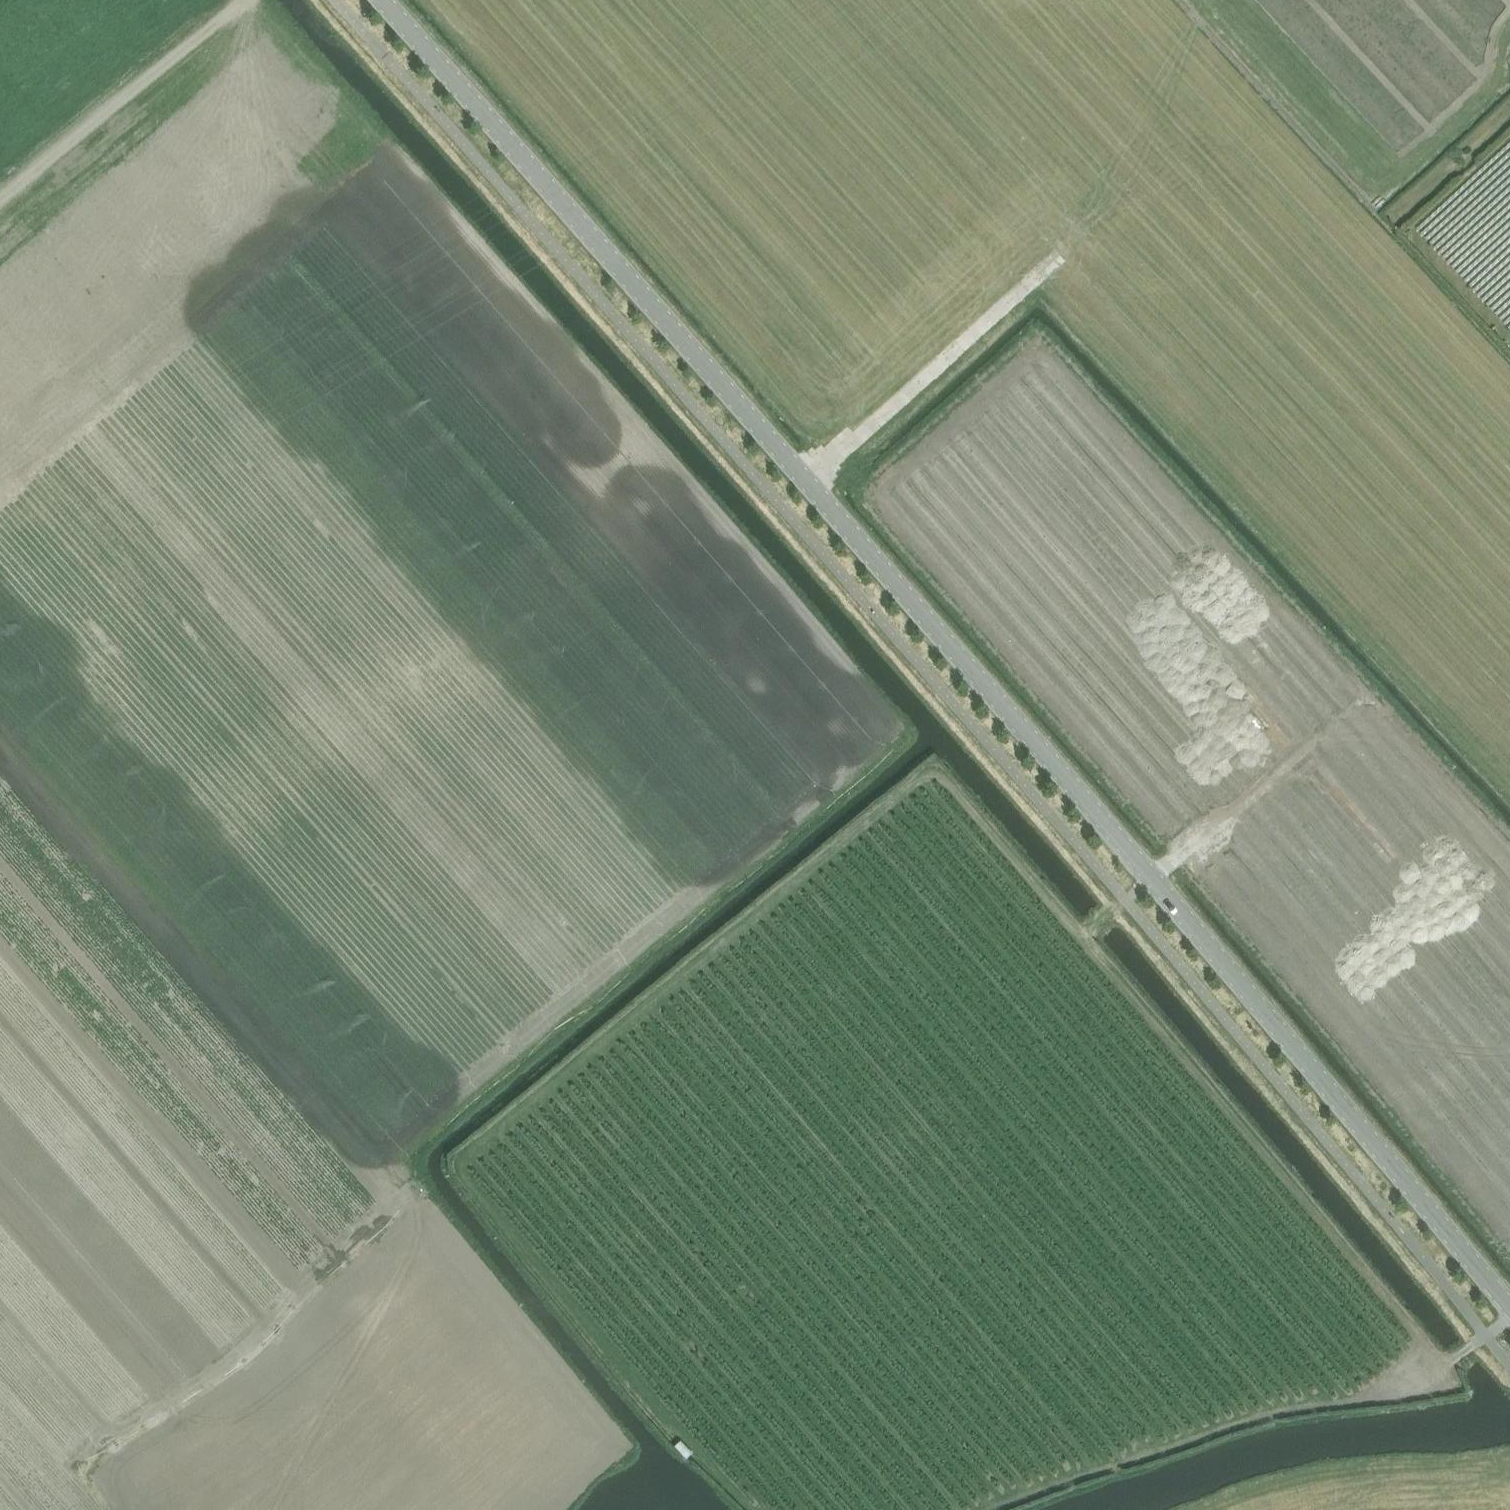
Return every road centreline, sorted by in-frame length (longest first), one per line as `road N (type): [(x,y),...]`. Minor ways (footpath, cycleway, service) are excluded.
road 1 (tertiary): [(1509,1309),(1022,732),(377,0)]
road 2 (track): [(1147,1457),(1271,1414),(1396,1398),(1509,1317)]

